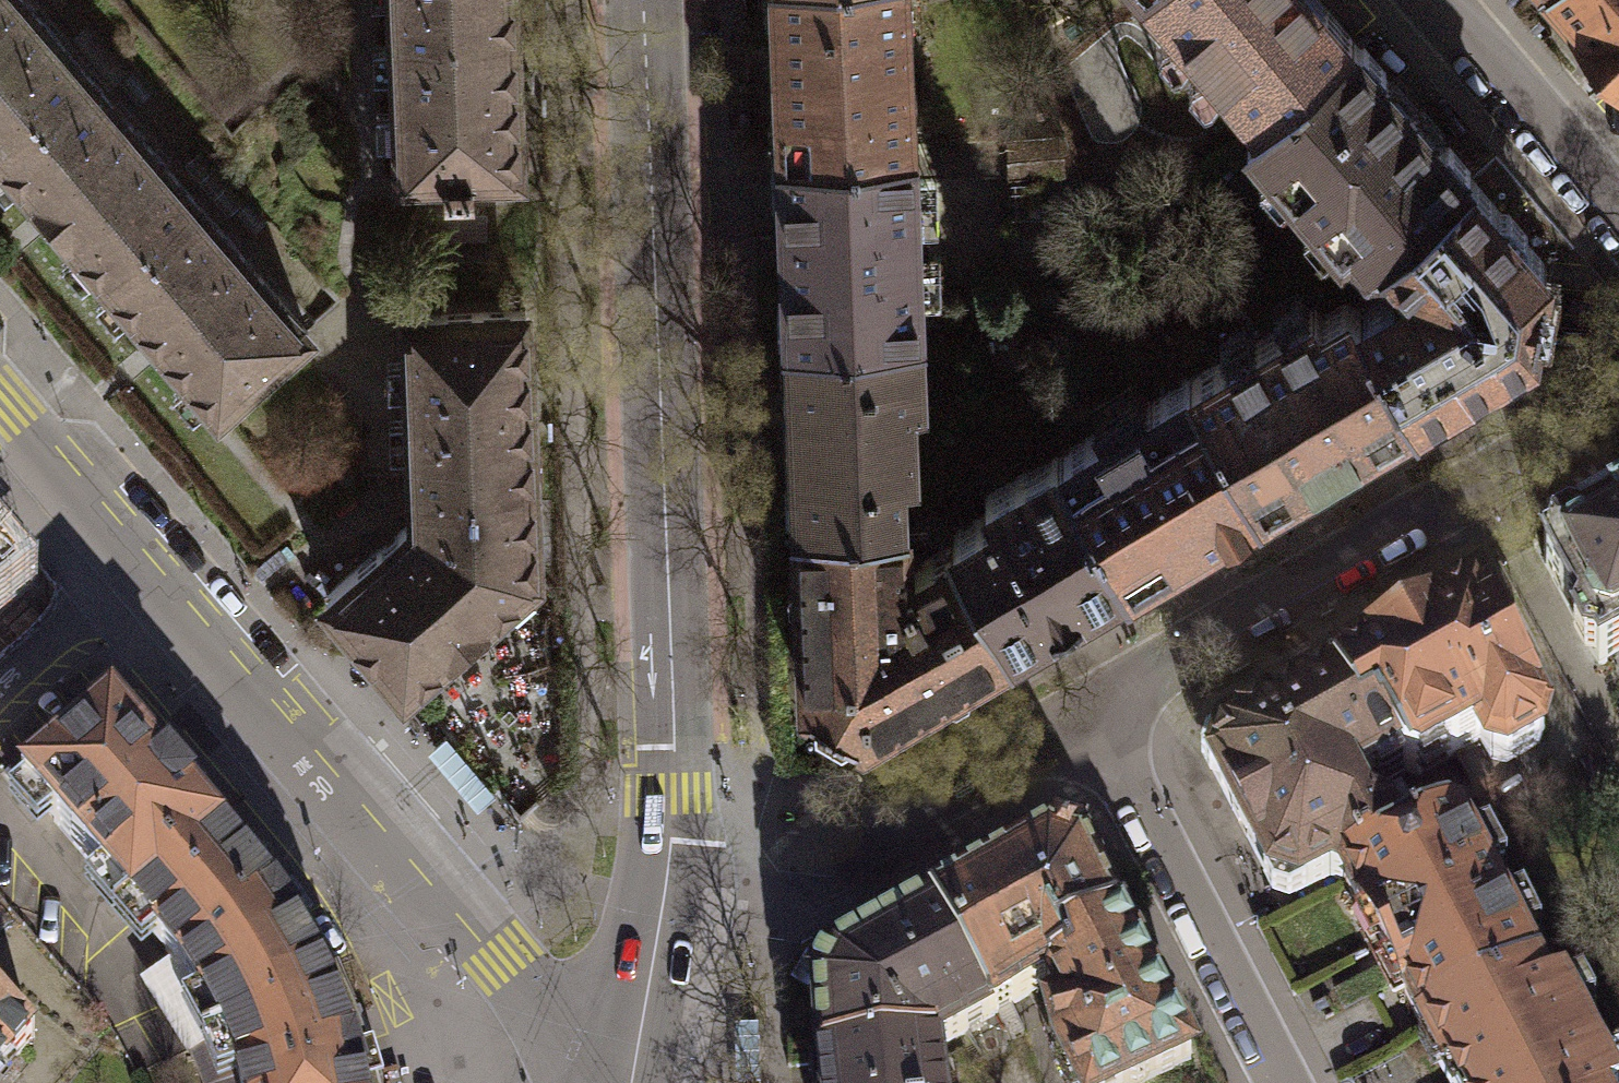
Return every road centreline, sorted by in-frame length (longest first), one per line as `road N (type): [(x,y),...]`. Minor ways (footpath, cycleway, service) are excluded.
road 1 (tertiary): [(667,873),(671,661),(637,0)]
road 2 (residential): [(571,1082),(503,960),(132,574)]
road 3 (residential): [(1099,704),(1618,399)]
road 4 (residential): [(667,873),(798,871),(1099,704)]
road 5 (residential): [(1296,1082),(1099,704)]
road 6 (residential): [(1618,224),(1430,0)]
road 7 (residential): [(132,574),(0,407)]
road 8 (tertiary): [(628,1082),(667,873)]
road 9 (residential): [(132,574),(0,692)]

